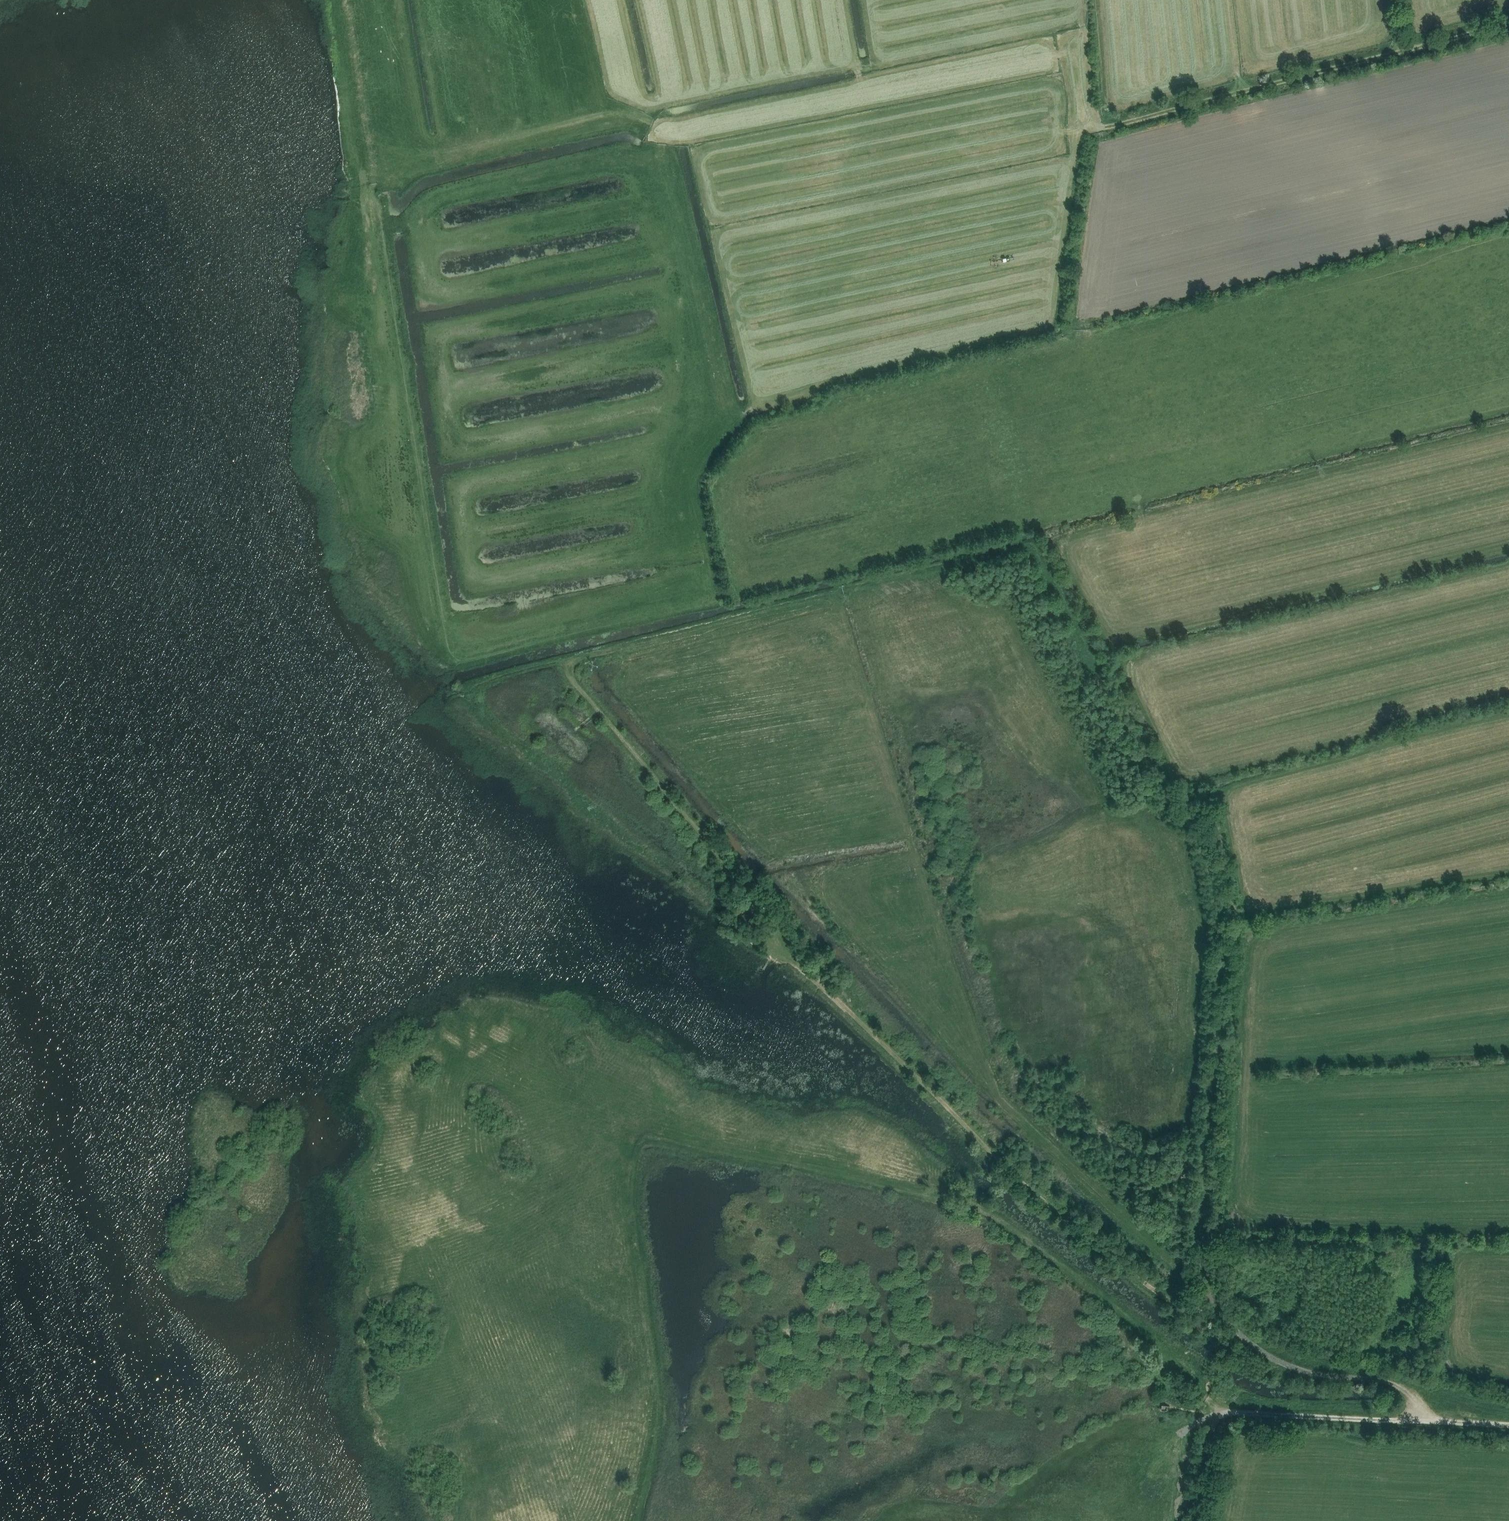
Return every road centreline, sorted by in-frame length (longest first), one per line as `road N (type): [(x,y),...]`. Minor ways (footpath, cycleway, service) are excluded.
road 1 (track): [(1198,1520),(1210,1415),(1508,1425)]
road 2 (track): [(1425,1421),(1388,1384),(1289,1368),(1208,1306),(1208,1281)]

